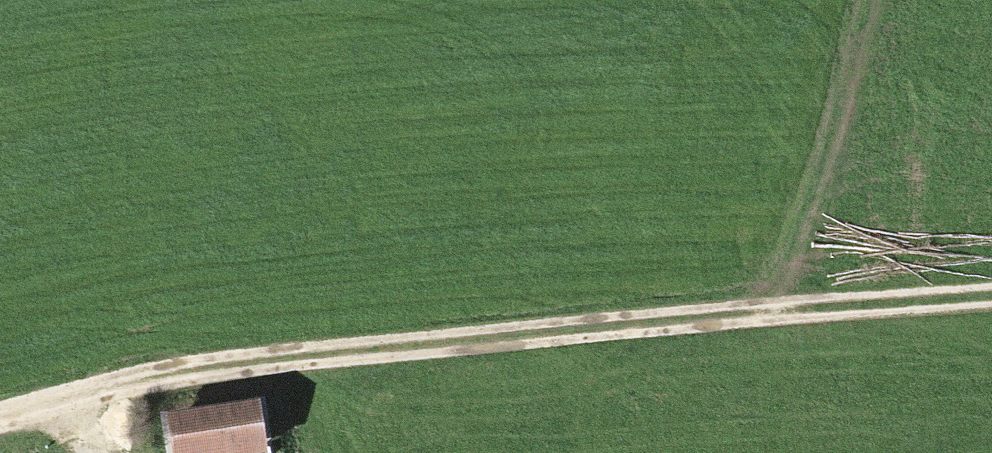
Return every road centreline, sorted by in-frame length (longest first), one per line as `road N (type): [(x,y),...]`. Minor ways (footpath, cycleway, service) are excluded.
road 1 (track): [(991,296),(252,362),(0,422)]
road 2 (track): [(810,309),(887,0)]

